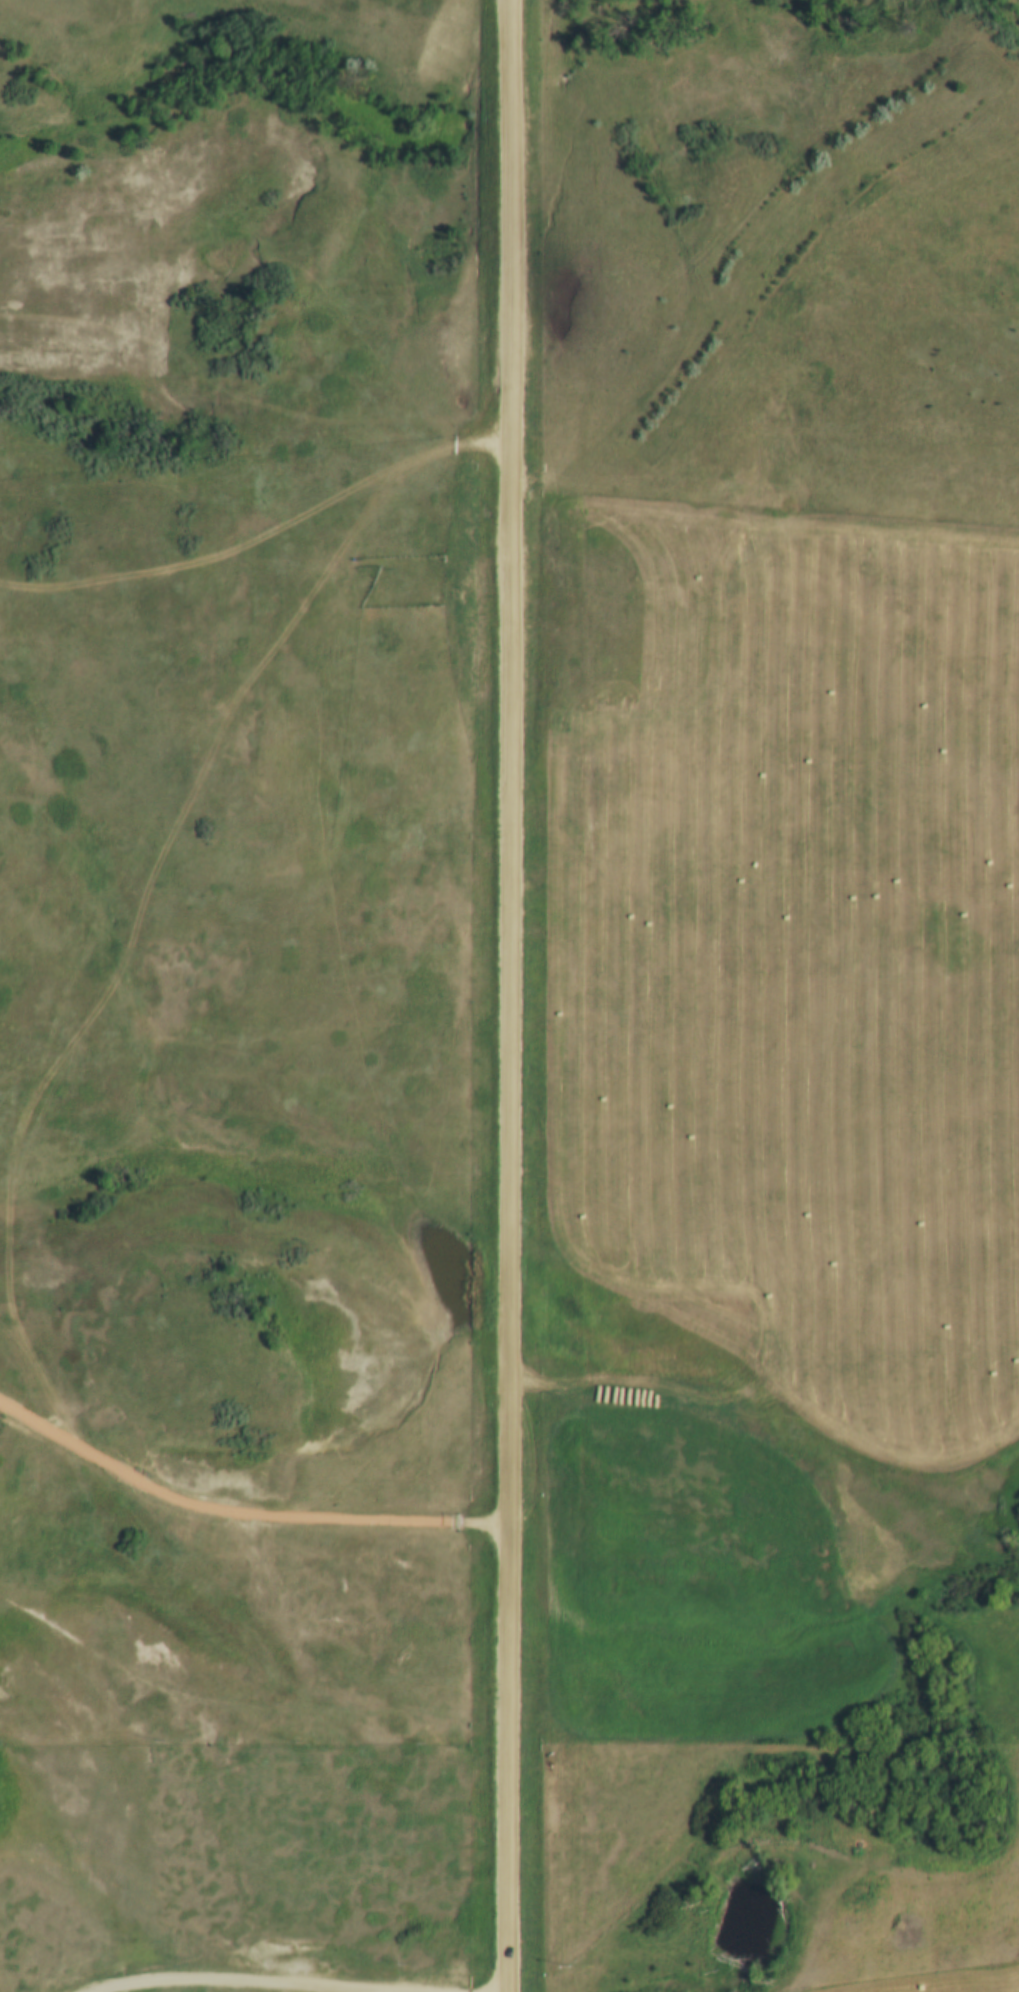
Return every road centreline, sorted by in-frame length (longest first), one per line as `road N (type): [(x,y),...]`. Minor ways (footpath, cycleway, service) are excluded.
road 1 (residential): [(504,1991),(506,0)]

